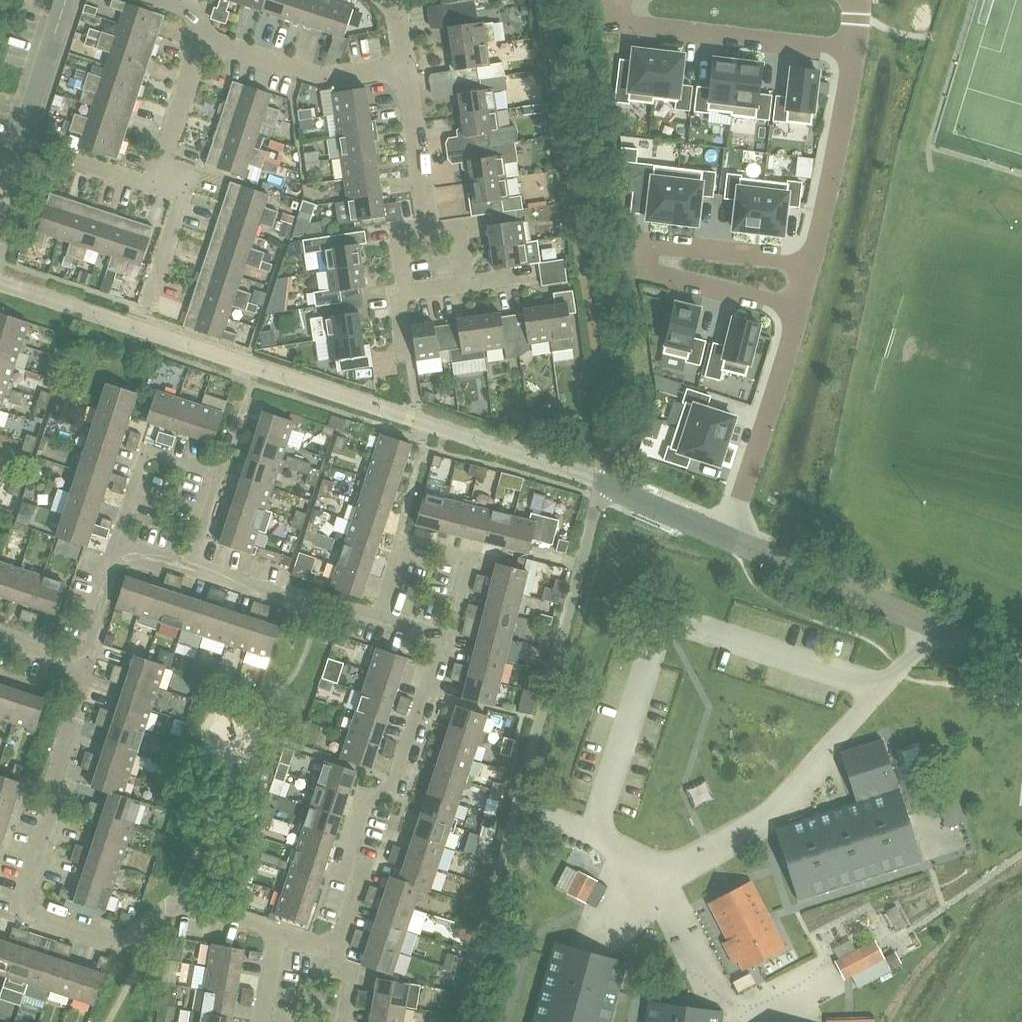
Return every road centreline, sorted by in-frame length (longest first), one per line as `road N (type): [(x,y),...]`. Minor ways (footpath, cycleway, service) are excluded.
road 1 (residential): [(280,932),(190,907),(125,941),(111,940),(30,912),(23,901),(85,660)]
road 2 (residential): [(812,265),(647,244),(648,266),(799,309)]
road 3 (residential): [(335,947),(357,876),(349,843),(363,803),(397,781),(444,637)]
road 4 (residential): [(1021,662),(725,535)]
road 5 (residential): [(192,568),(220,478),(152,456),(121,546)]
road 6 (residential): [(617,0),(623,20),(854,52)]
road 7 (residential): [(799,309),(725,535)]
road 8 (residential): [(854,52),(812,265)]
road 9 (residential): [(406,62),(321,77),(201,42)]
road 10 (unclassified): [(0,191),(61,0)]
road 11 (residential): [(377,616),(299,602),(192,568)]
road 12 (residential): [(432,230),(406,62)]
road 13 (residential): [(473,557),(401,537),(377,616)]
road 14 (residential): [(407,291),(468,283),(459,226),(432,230)]
road 15 (residential): [(164,181),(201,42)]
road 16 (residential): [(143,310),(181,205),(164,181)]
road 17 (residential): [(725,535),(605,482)]

